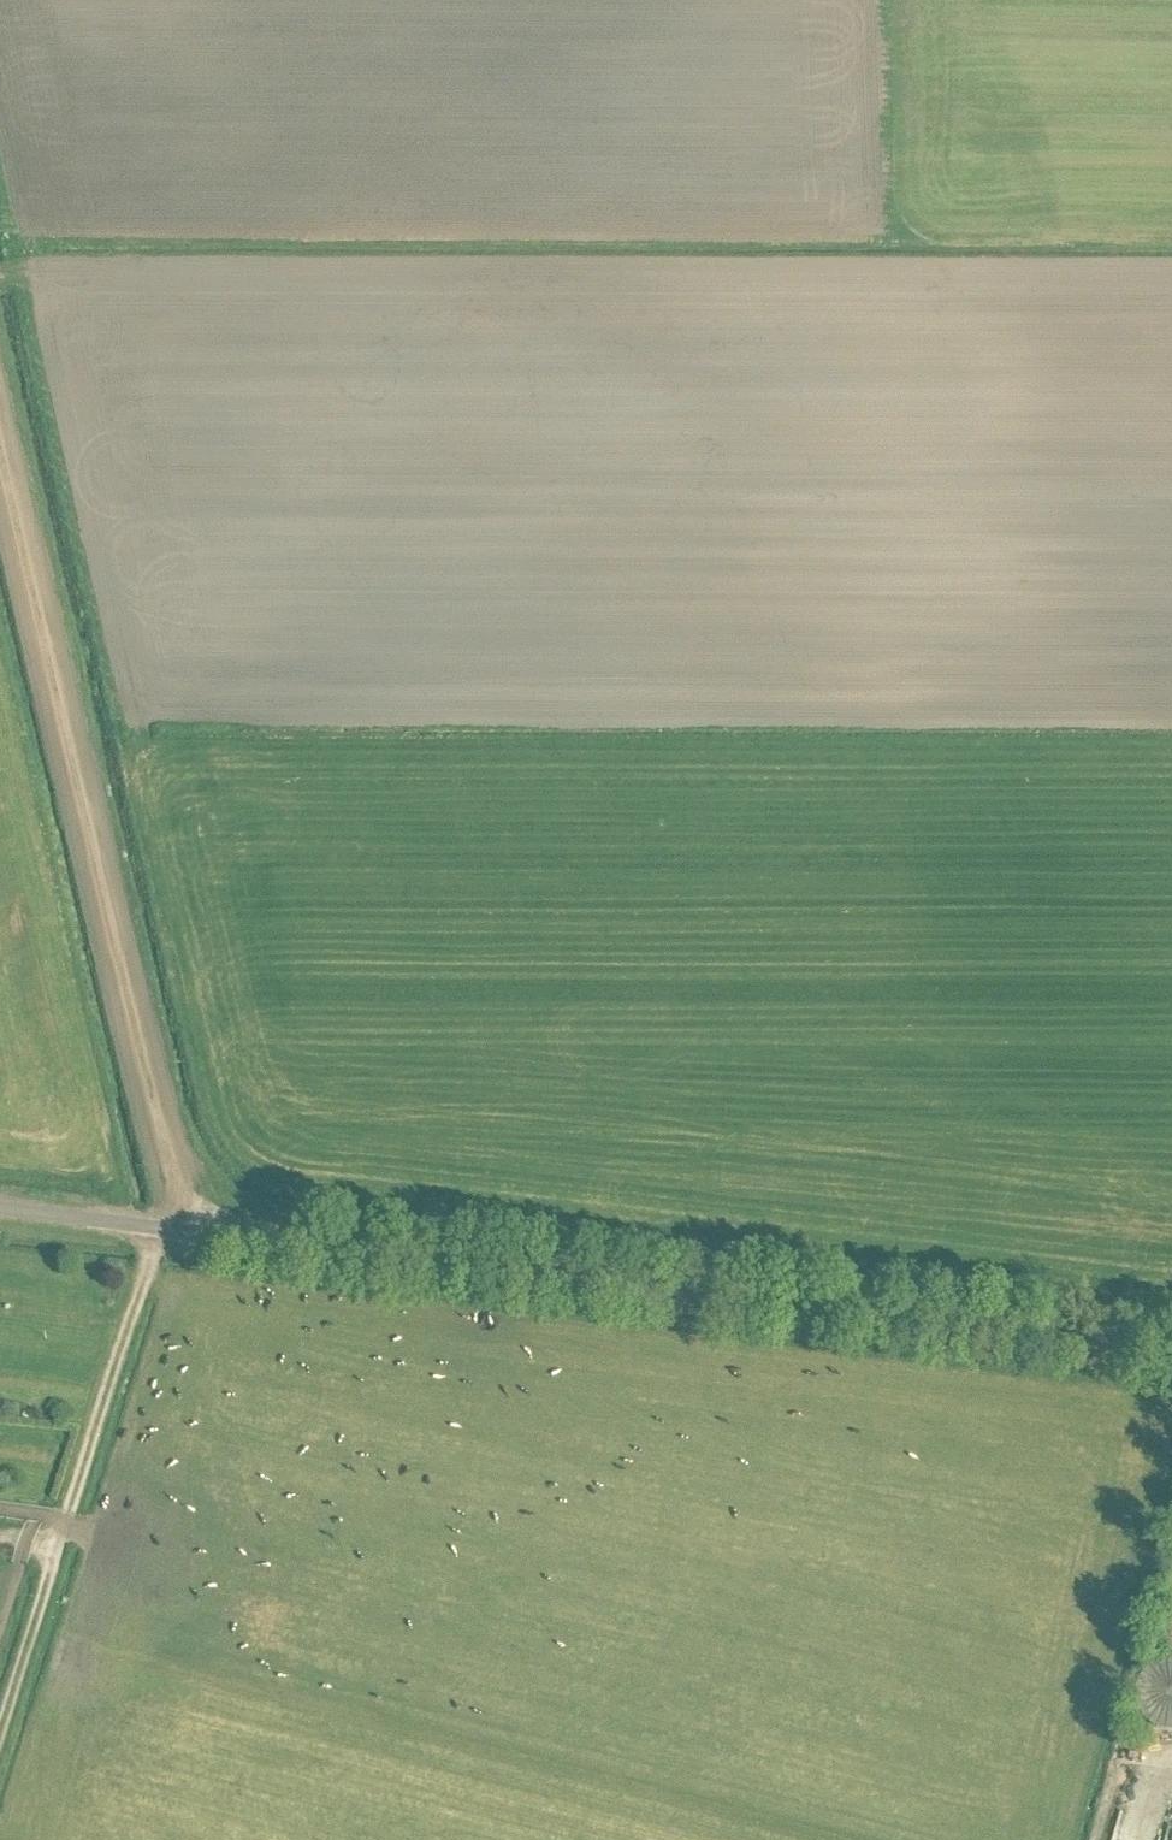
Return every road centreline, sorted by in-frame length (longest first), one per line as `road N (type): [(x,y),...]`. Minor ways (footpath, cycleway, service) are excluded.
road 1 (unclassified): [(1171,1357),(0,1210)]
road 2 (track): [(0,427),(190,1233)]
road 3 (track): [(61,1534),(160,1229)]
road 4 (track): [(61,1534),(0,1731)]

